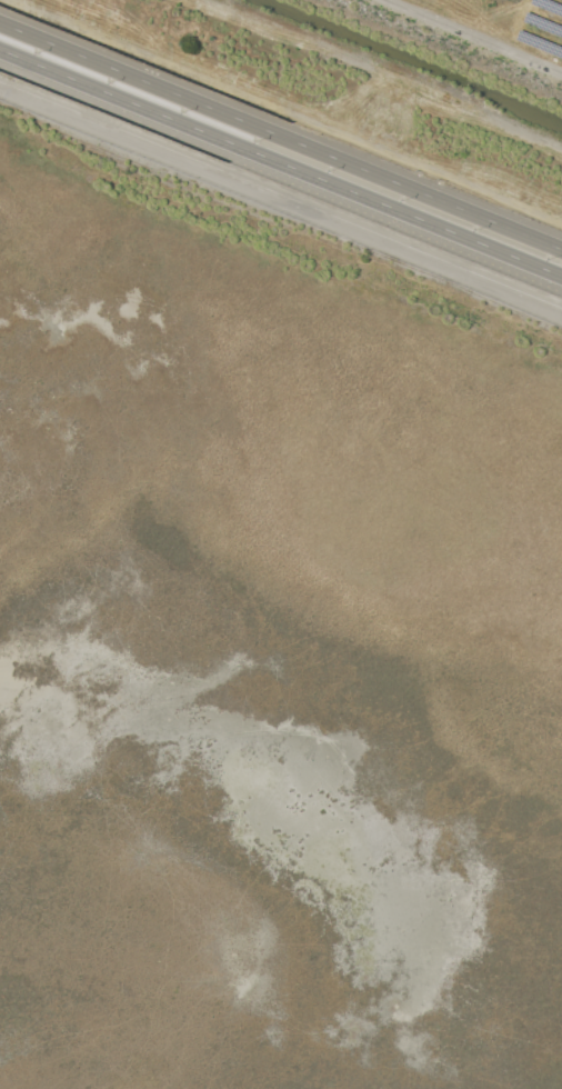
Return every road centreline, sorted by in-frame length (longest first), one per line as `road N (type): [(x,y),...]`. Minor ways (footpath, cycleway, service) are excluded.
road 1 (secondary): [(0,54),(561,281)]
road 2 (secondary): [(561,249),(0,23)]

